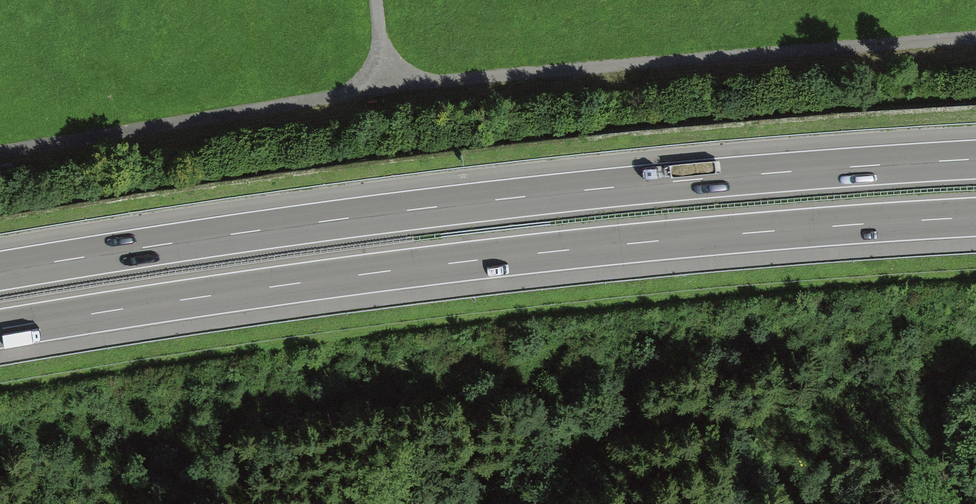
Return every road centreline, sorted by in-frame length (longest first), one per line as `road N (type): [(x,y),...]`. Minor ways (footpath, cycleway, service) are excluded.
road 1 (track): [(0,154),(384,89),(975,35)]
road 2 (motorway): [(0,330),(465,262),(975,218)]
road 3 (motorway): [(975,159),(424,208),(0,271)]

